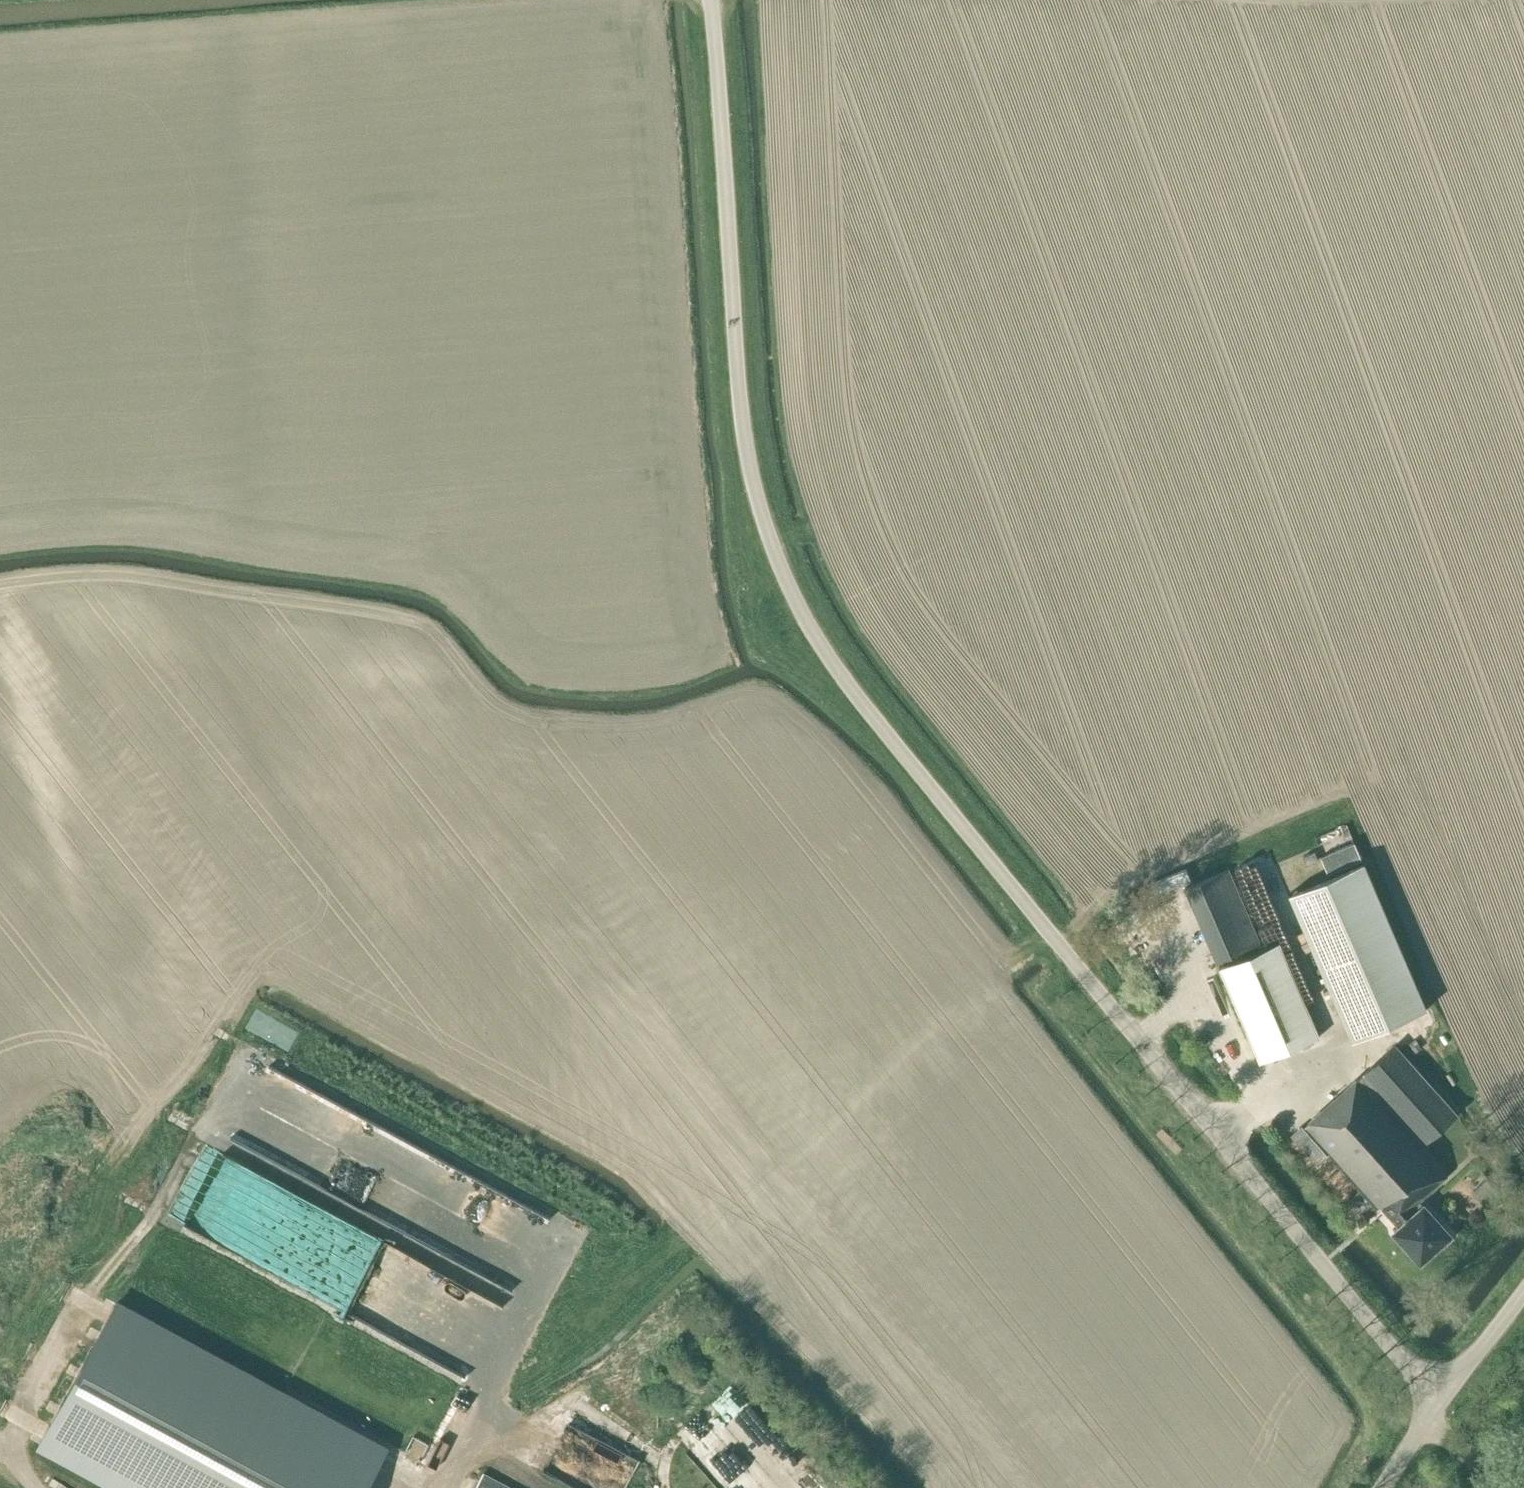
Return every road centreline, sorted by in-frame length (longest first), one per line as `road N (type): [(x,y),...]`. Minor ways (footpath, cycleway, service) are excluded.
road 1 (unclassified): [(1438,1401),(813,630),(759,505),(741,423),(710,0)]
road 2 (unclassified): [(1438,1401),(1523,1289)]

